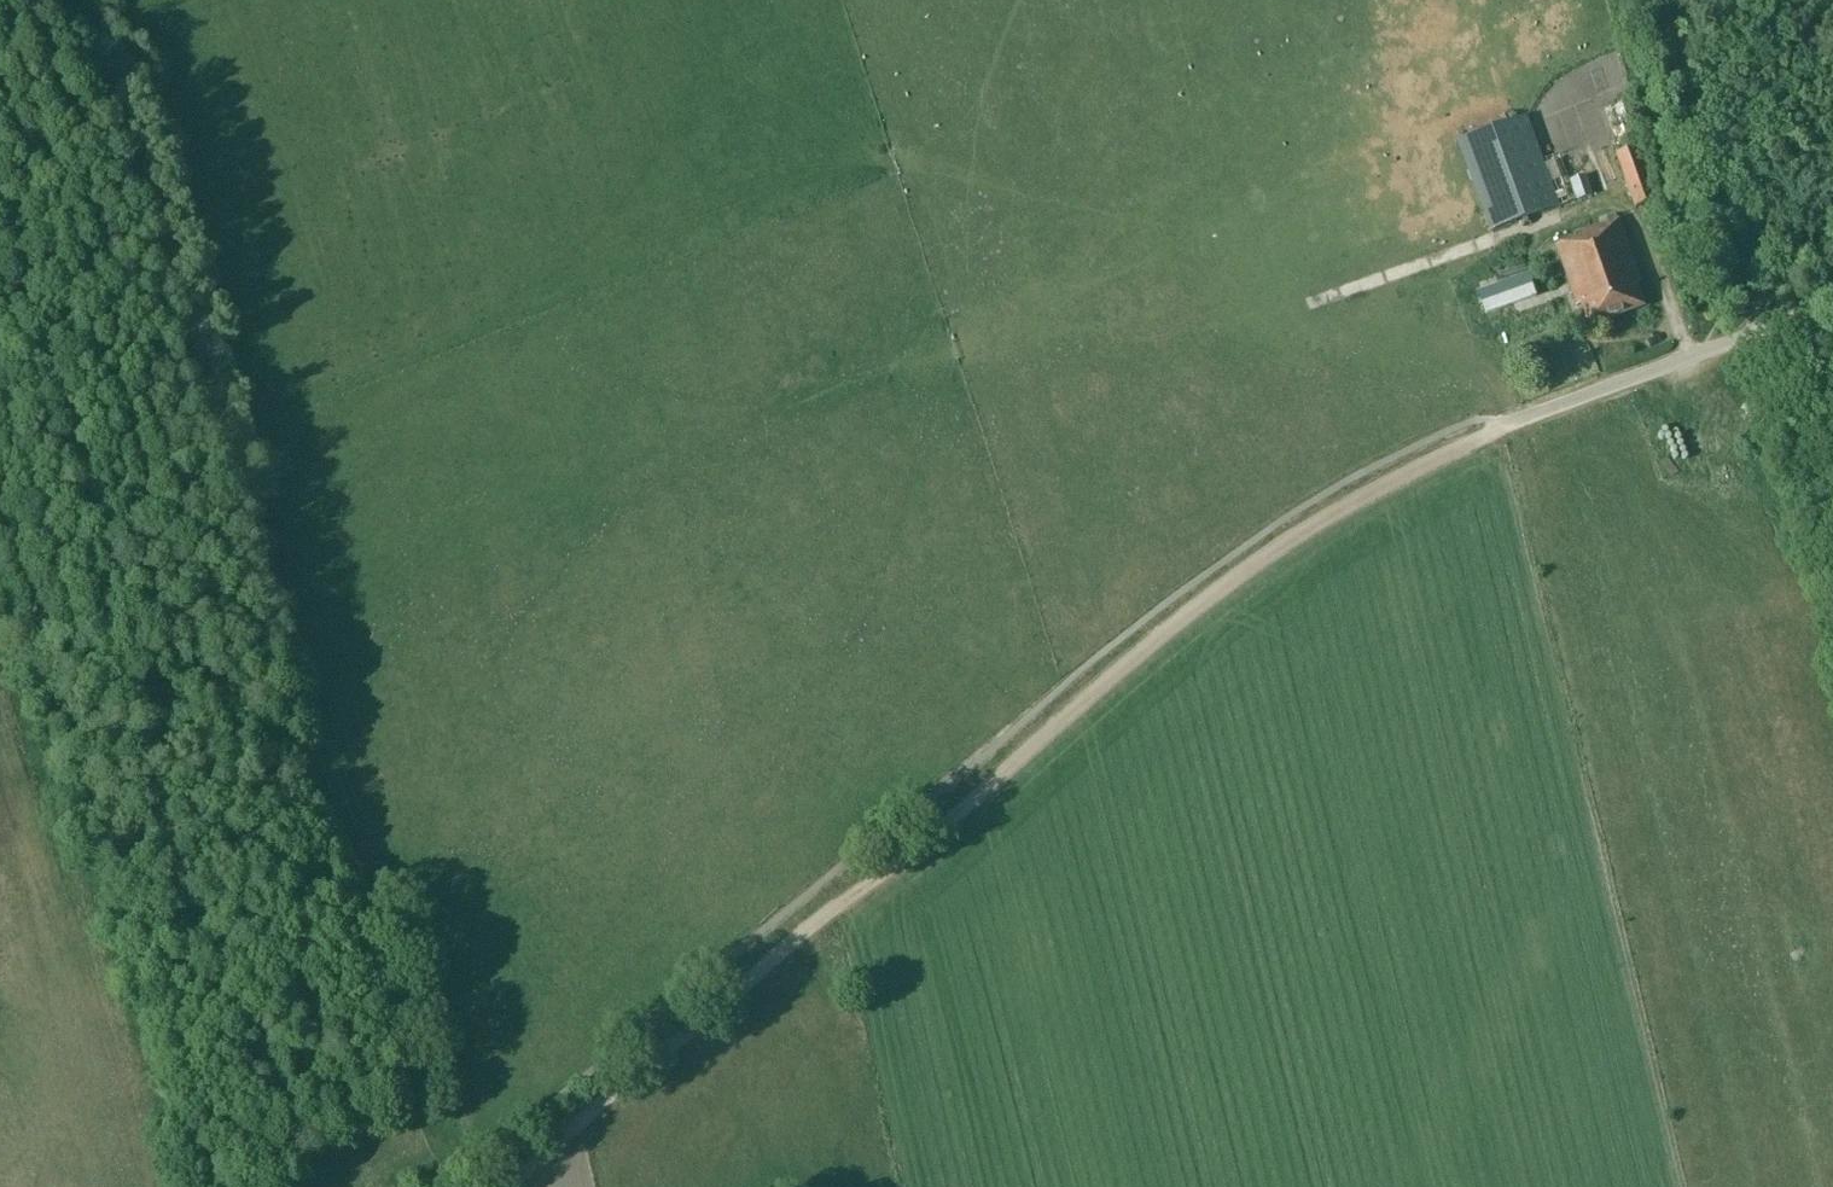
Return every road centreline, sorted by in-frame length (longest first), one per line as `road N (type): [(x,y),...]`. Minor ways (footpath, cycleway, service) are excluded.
road 1 (track): [(1486,433),(1360,494),(1242,571),(506,1186)]
road 2 (track): [(1706,351),(1623,0)]
road 3 (unclassified): [(1768,329),(1486,433)]

